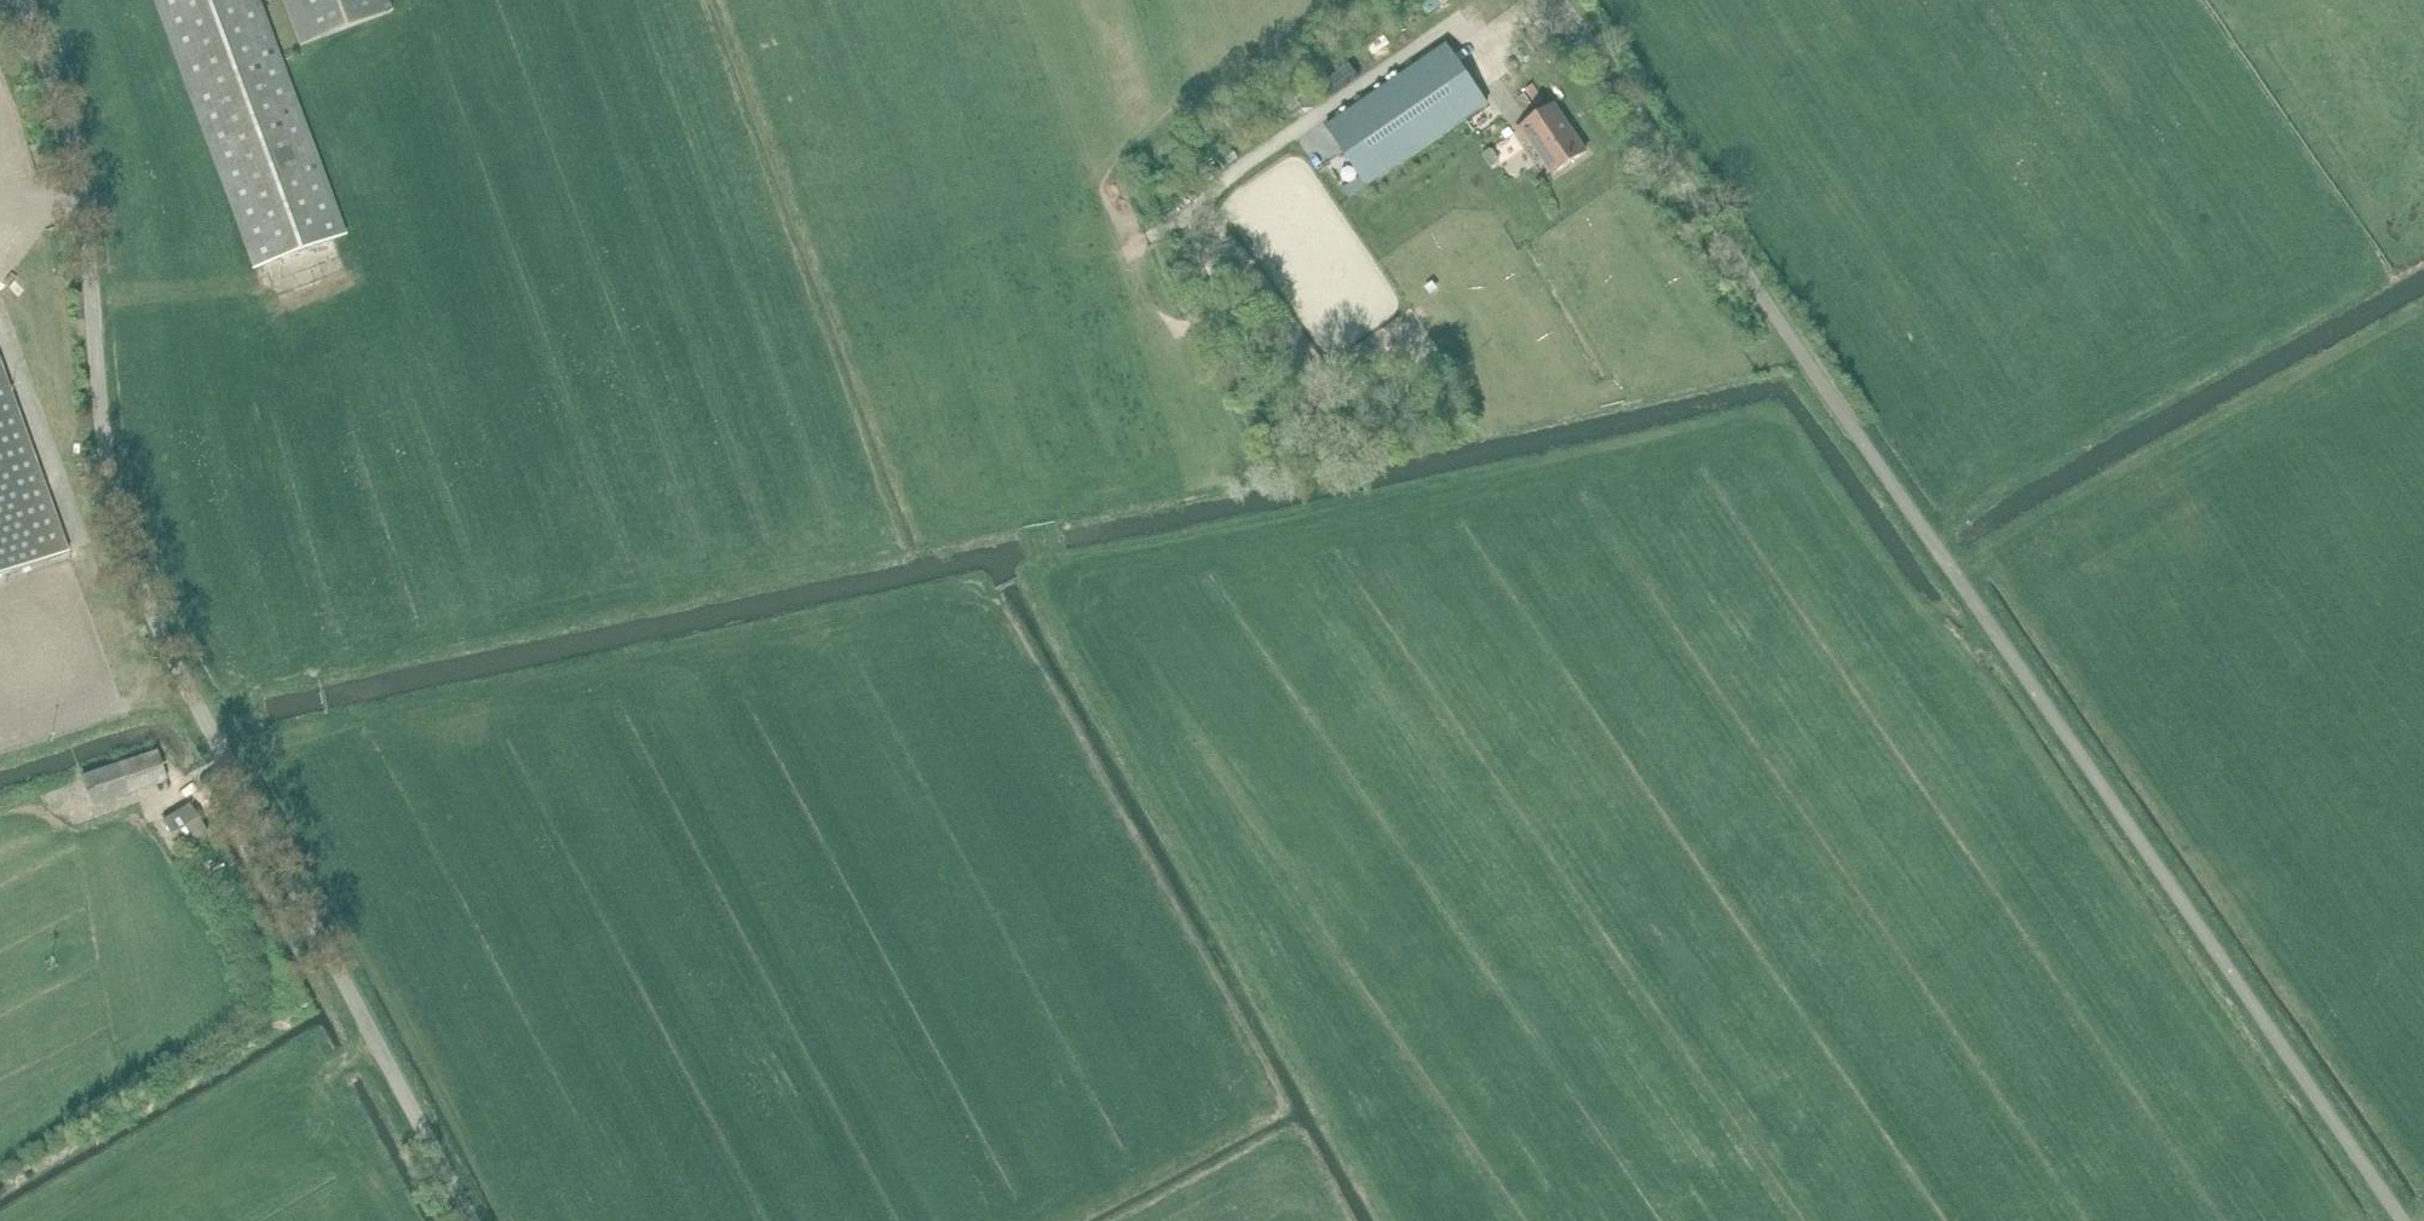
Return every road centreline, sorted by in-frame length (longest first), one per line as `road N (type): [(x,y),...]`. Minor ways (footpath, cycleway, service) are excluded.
road 1 (unclassified): [(2401,1220),(1562,0)]
road 2 (unclassified): [(471,1220),(144,600),(104,447),(73,146),(22,0)]

